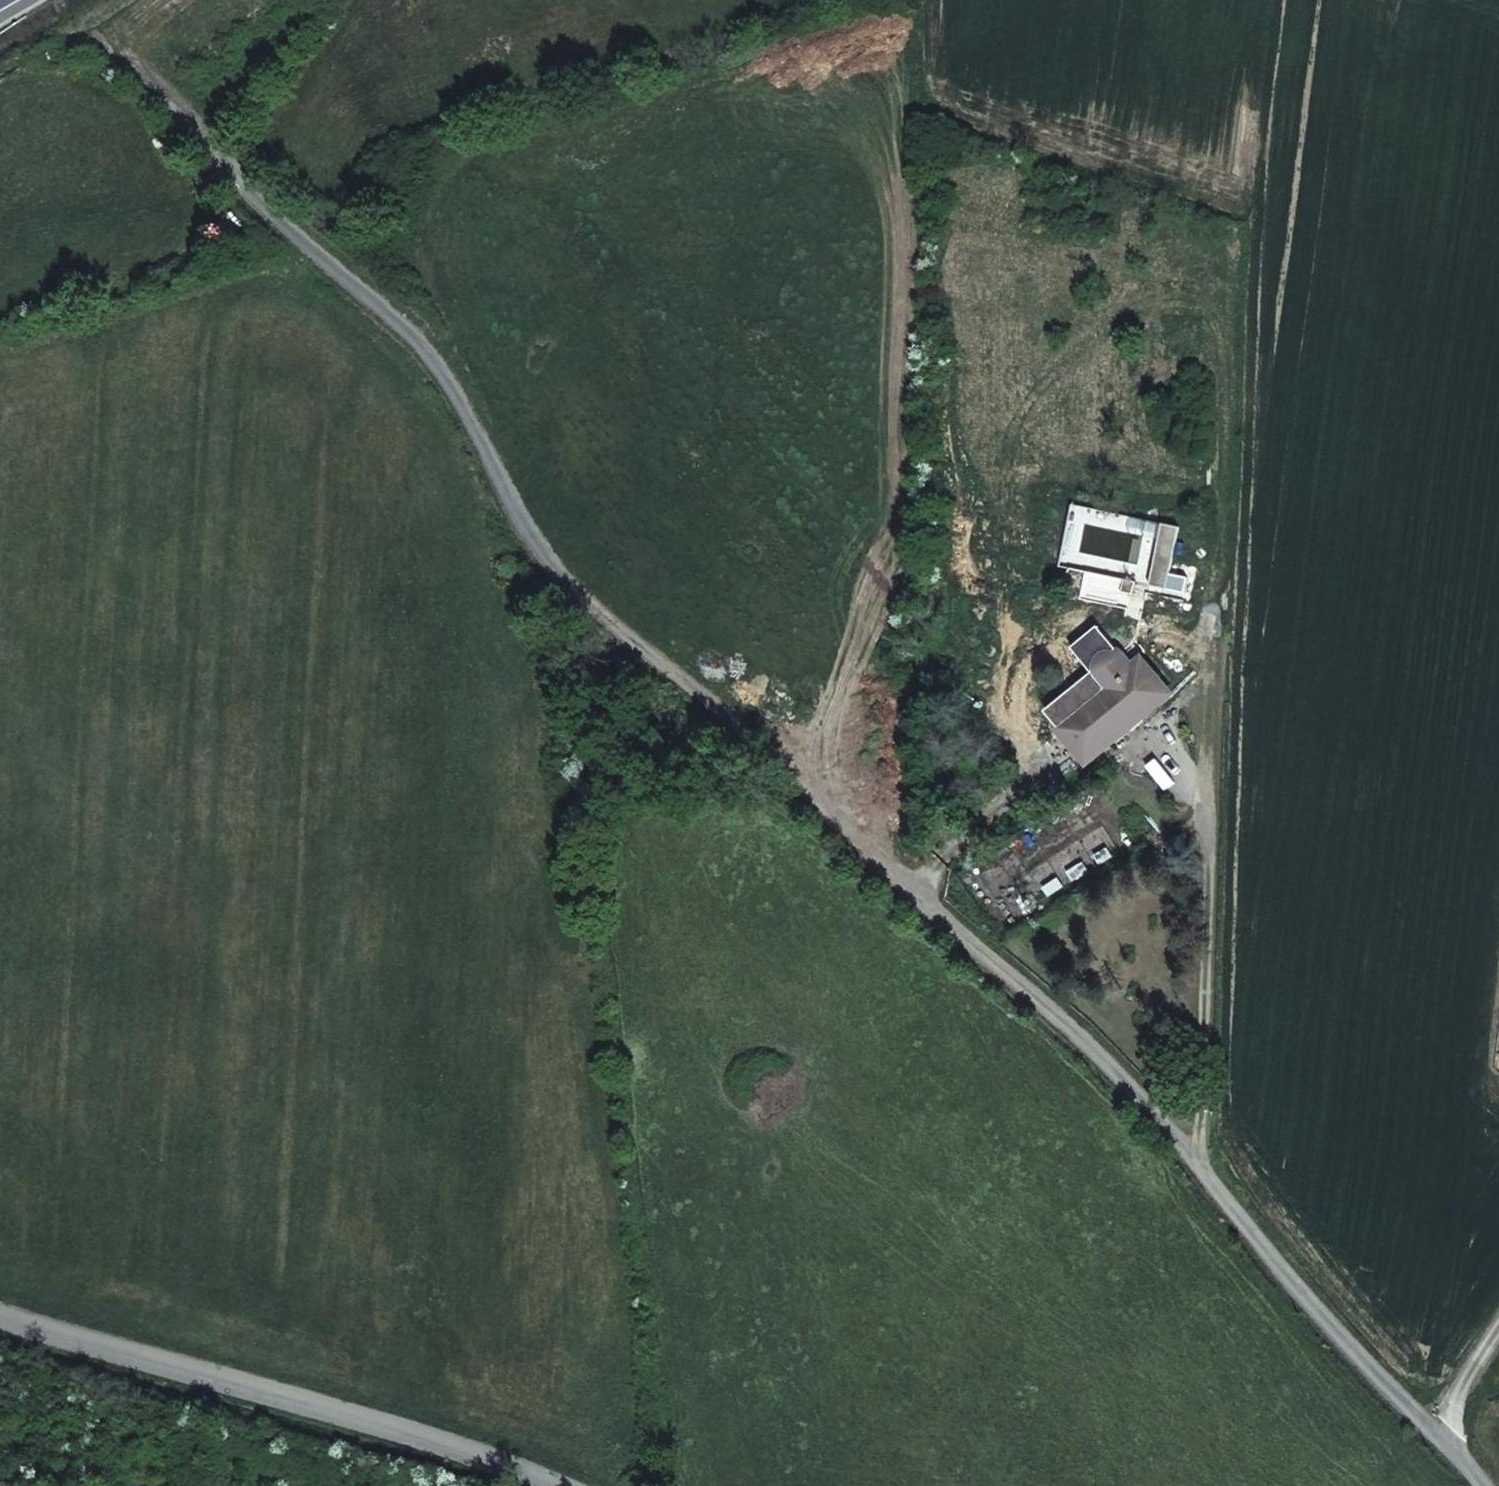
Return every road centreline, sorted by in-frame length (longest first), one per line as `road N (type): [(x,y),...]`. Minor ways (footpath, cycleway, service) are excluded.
road 1 (unclassified): [(83,13),(286,247),(430,327),(506,493),(674,680),(1148,1099),(1481,1485)]
road 2 (unclassified): [(542,1485),(399,1433),(0,1319)]

